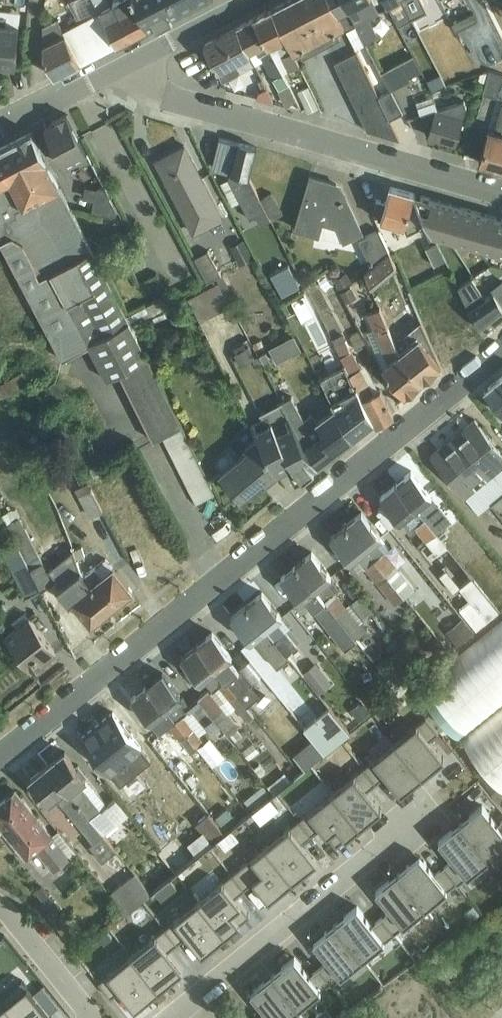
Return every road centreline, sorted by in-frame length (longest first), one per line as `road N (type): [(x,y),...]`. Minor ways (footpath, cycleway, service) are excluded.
road 1 (residential): [(0,756),(501,350)]
road 2 (residential): [(133,61),(163,95),(501,193)]
road 3 (residential): [(171,1017),(409,825)]
road 4 (residential): [(133,61),(0,126)]
road 5 (residential): [(0,907),(91,1017)]
road 6 (residential): [(251,0),(133,61)]

